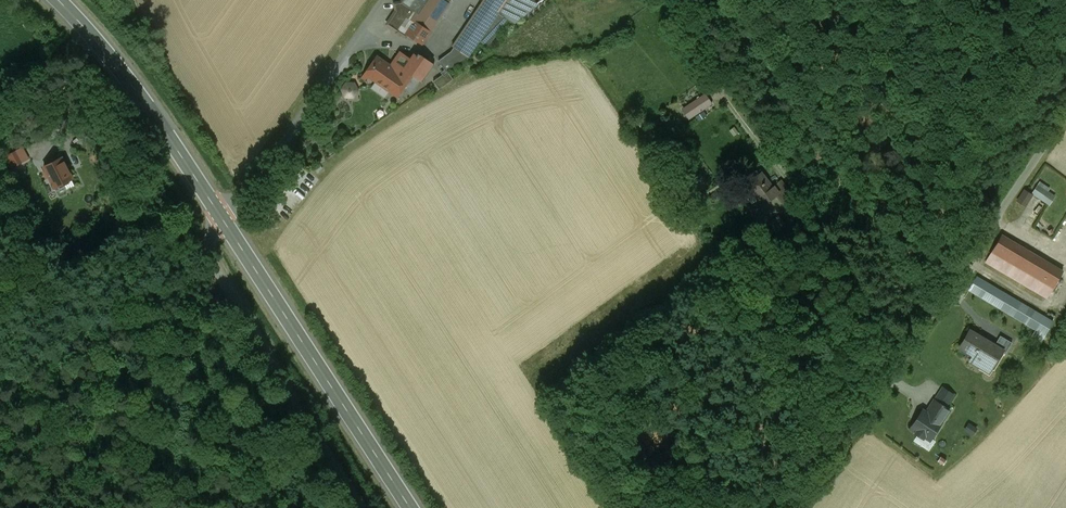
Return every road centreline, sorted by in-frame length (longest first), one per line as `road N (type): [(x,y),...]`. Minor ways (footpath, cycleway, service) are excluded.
road 1 (secondary): [(59,0),(163,128),(410,507)]
road 2 (unclassified): [(798,507),(1065,114)]

